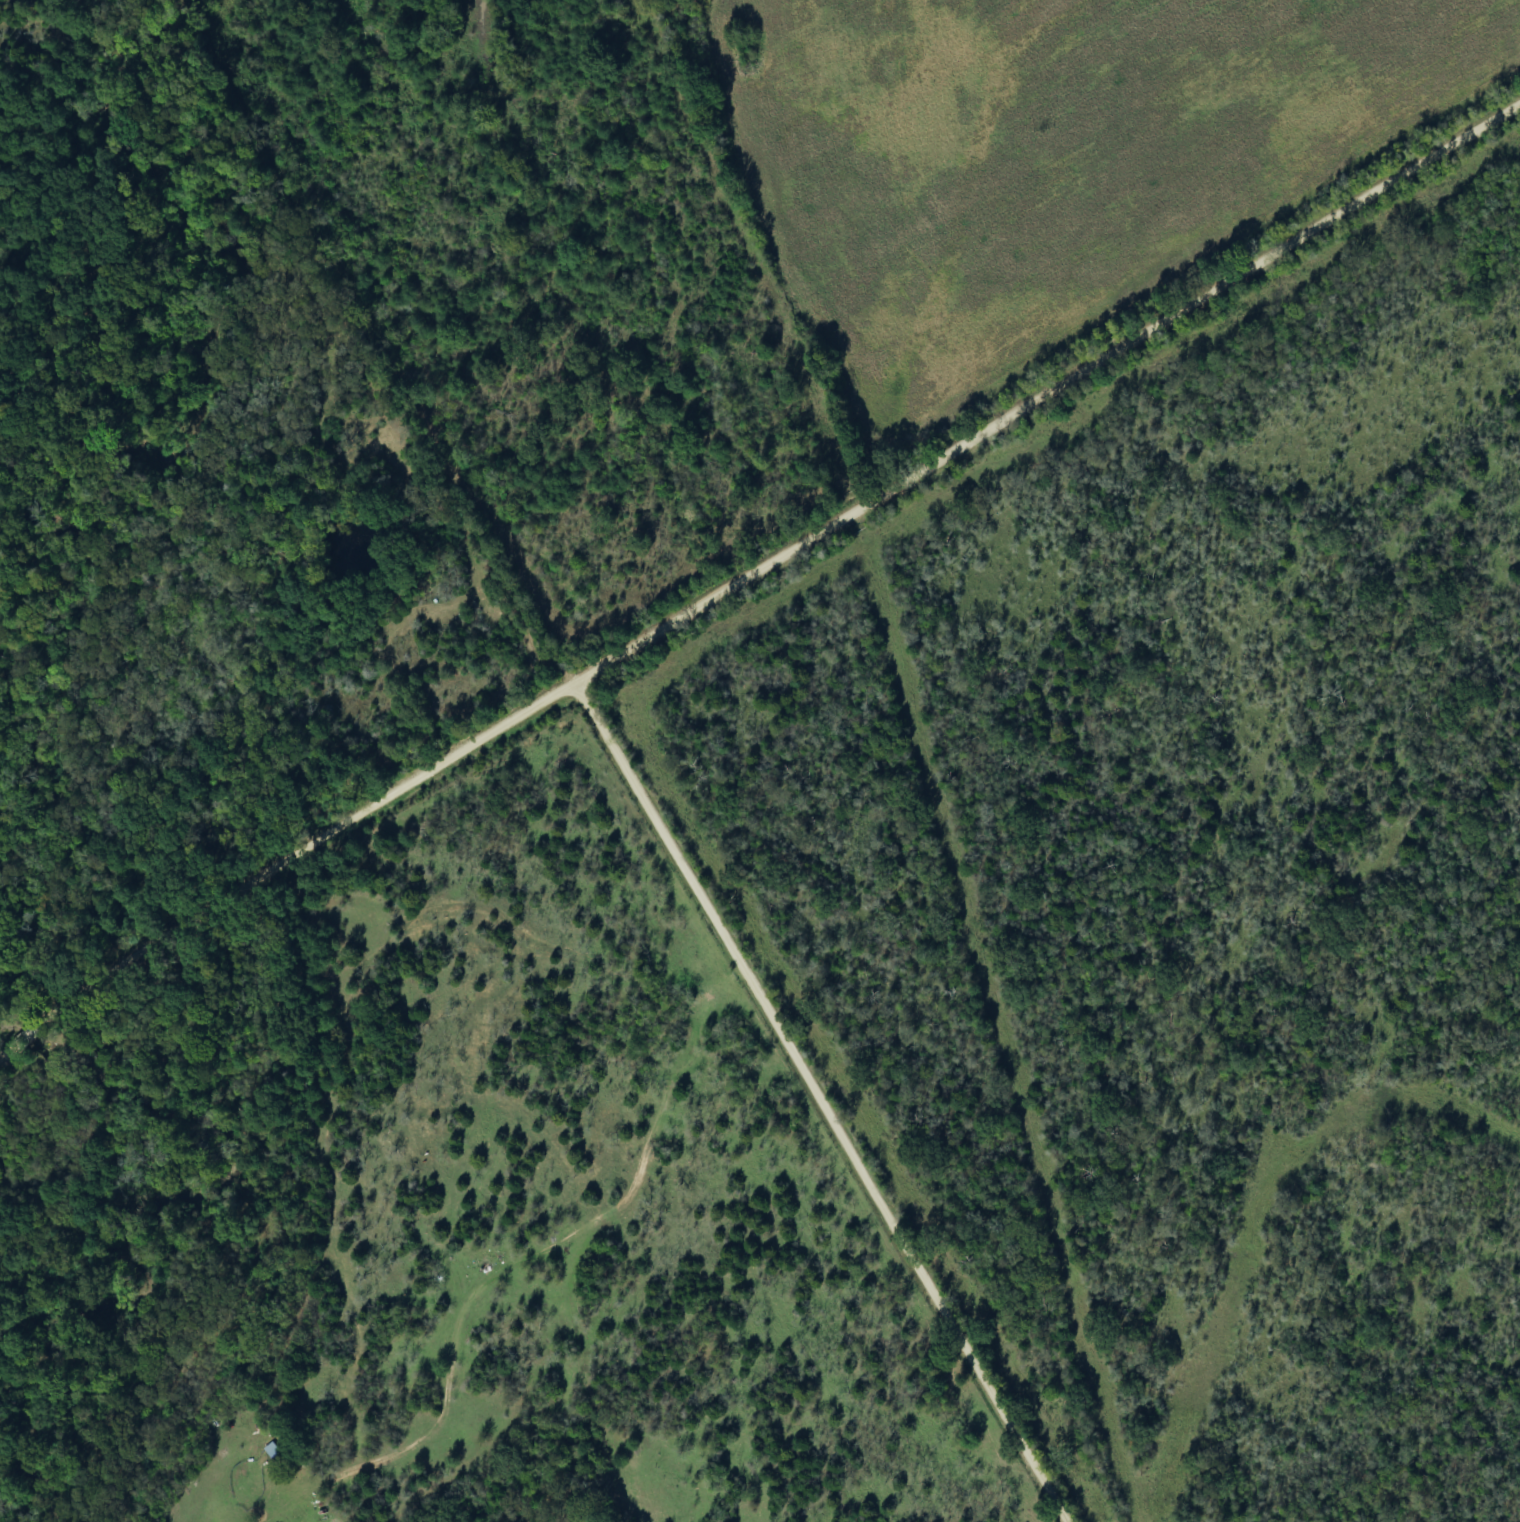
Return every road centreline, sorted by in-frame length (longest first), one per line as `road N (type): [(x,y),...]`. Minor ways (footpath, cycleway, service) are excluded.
road 1 (residential): [(0,1063),(222,905),(1519,108)]
road 2 (residential): [(1078,1521),(582,684)]

